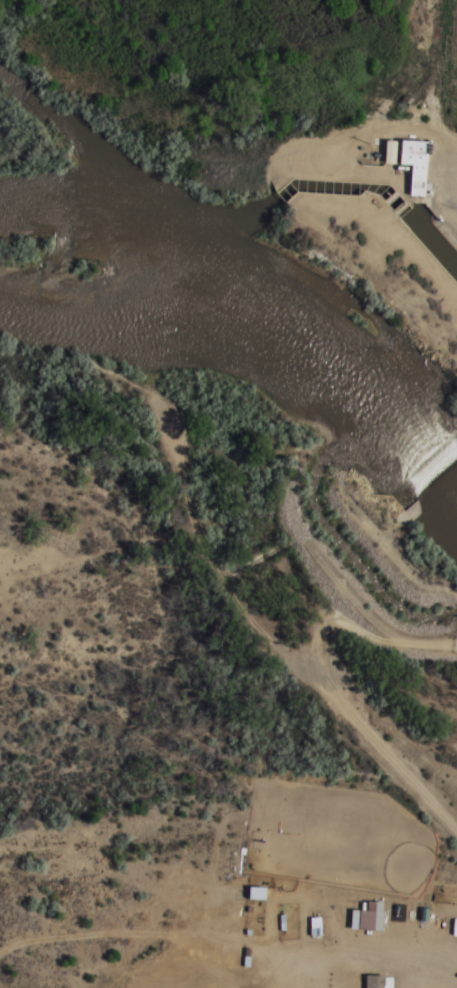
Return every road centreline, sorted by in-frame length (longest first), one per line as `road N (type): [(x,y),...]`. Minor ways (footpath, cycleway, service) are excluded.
road 1 (residential): [(456,829),(326,681),(318,656),(323,632),(334,626),(376,640),(451,642)]

